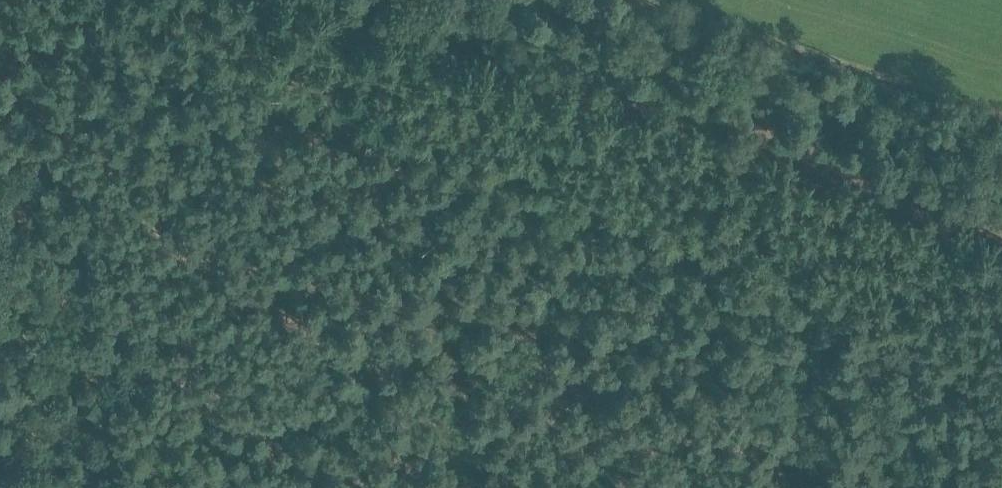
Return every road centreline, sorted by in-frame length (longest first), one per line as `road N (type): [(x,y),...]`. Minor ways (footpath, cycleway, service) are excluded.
road 1 (track): [(0,401),(176,487)]

